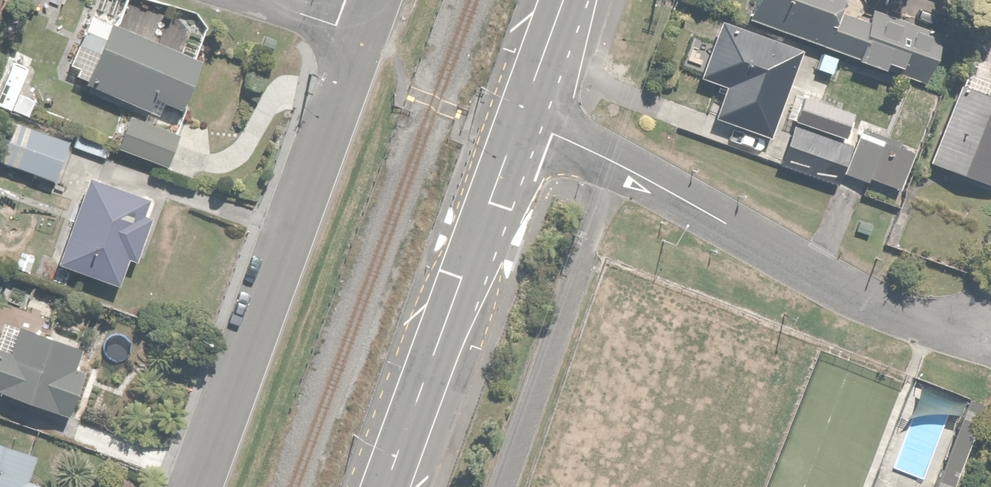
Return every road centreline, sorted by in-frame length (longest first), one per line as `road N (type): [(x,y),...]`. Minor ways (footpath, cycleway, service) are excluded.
road 1 (residential): [(990,328),(927,322),(836,288),(608,155),(519,119)]
road 2 (residential): [(364,35),(195,486)]
road 3 (primary): [(387,486),(519,119)]
road 4 (primary): [(519,119),(563,0)]

